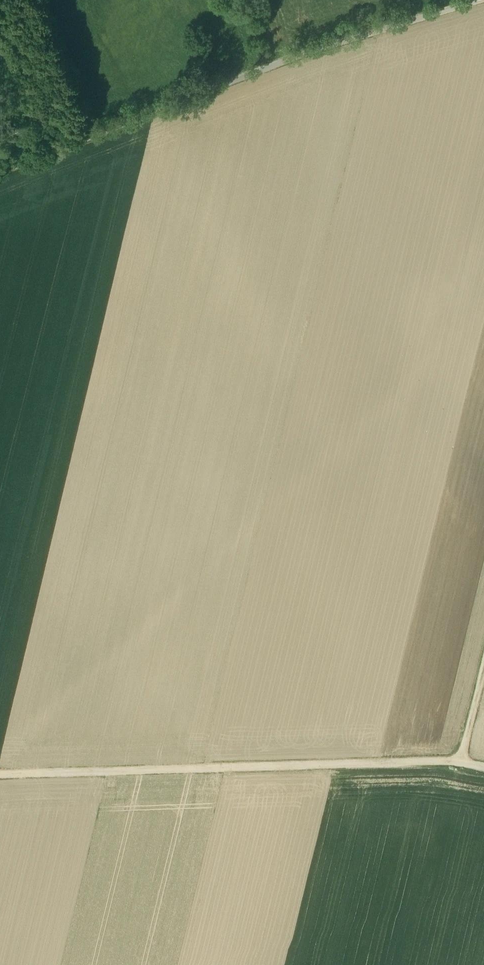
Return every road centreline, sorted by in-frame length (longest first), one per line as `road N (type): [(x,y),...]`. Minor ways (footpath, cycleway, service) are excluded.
road 1 (track): [(483,0),(291,60),(0,174)]
road 2 (track): [(483,762),(461,757),(0,771)]

